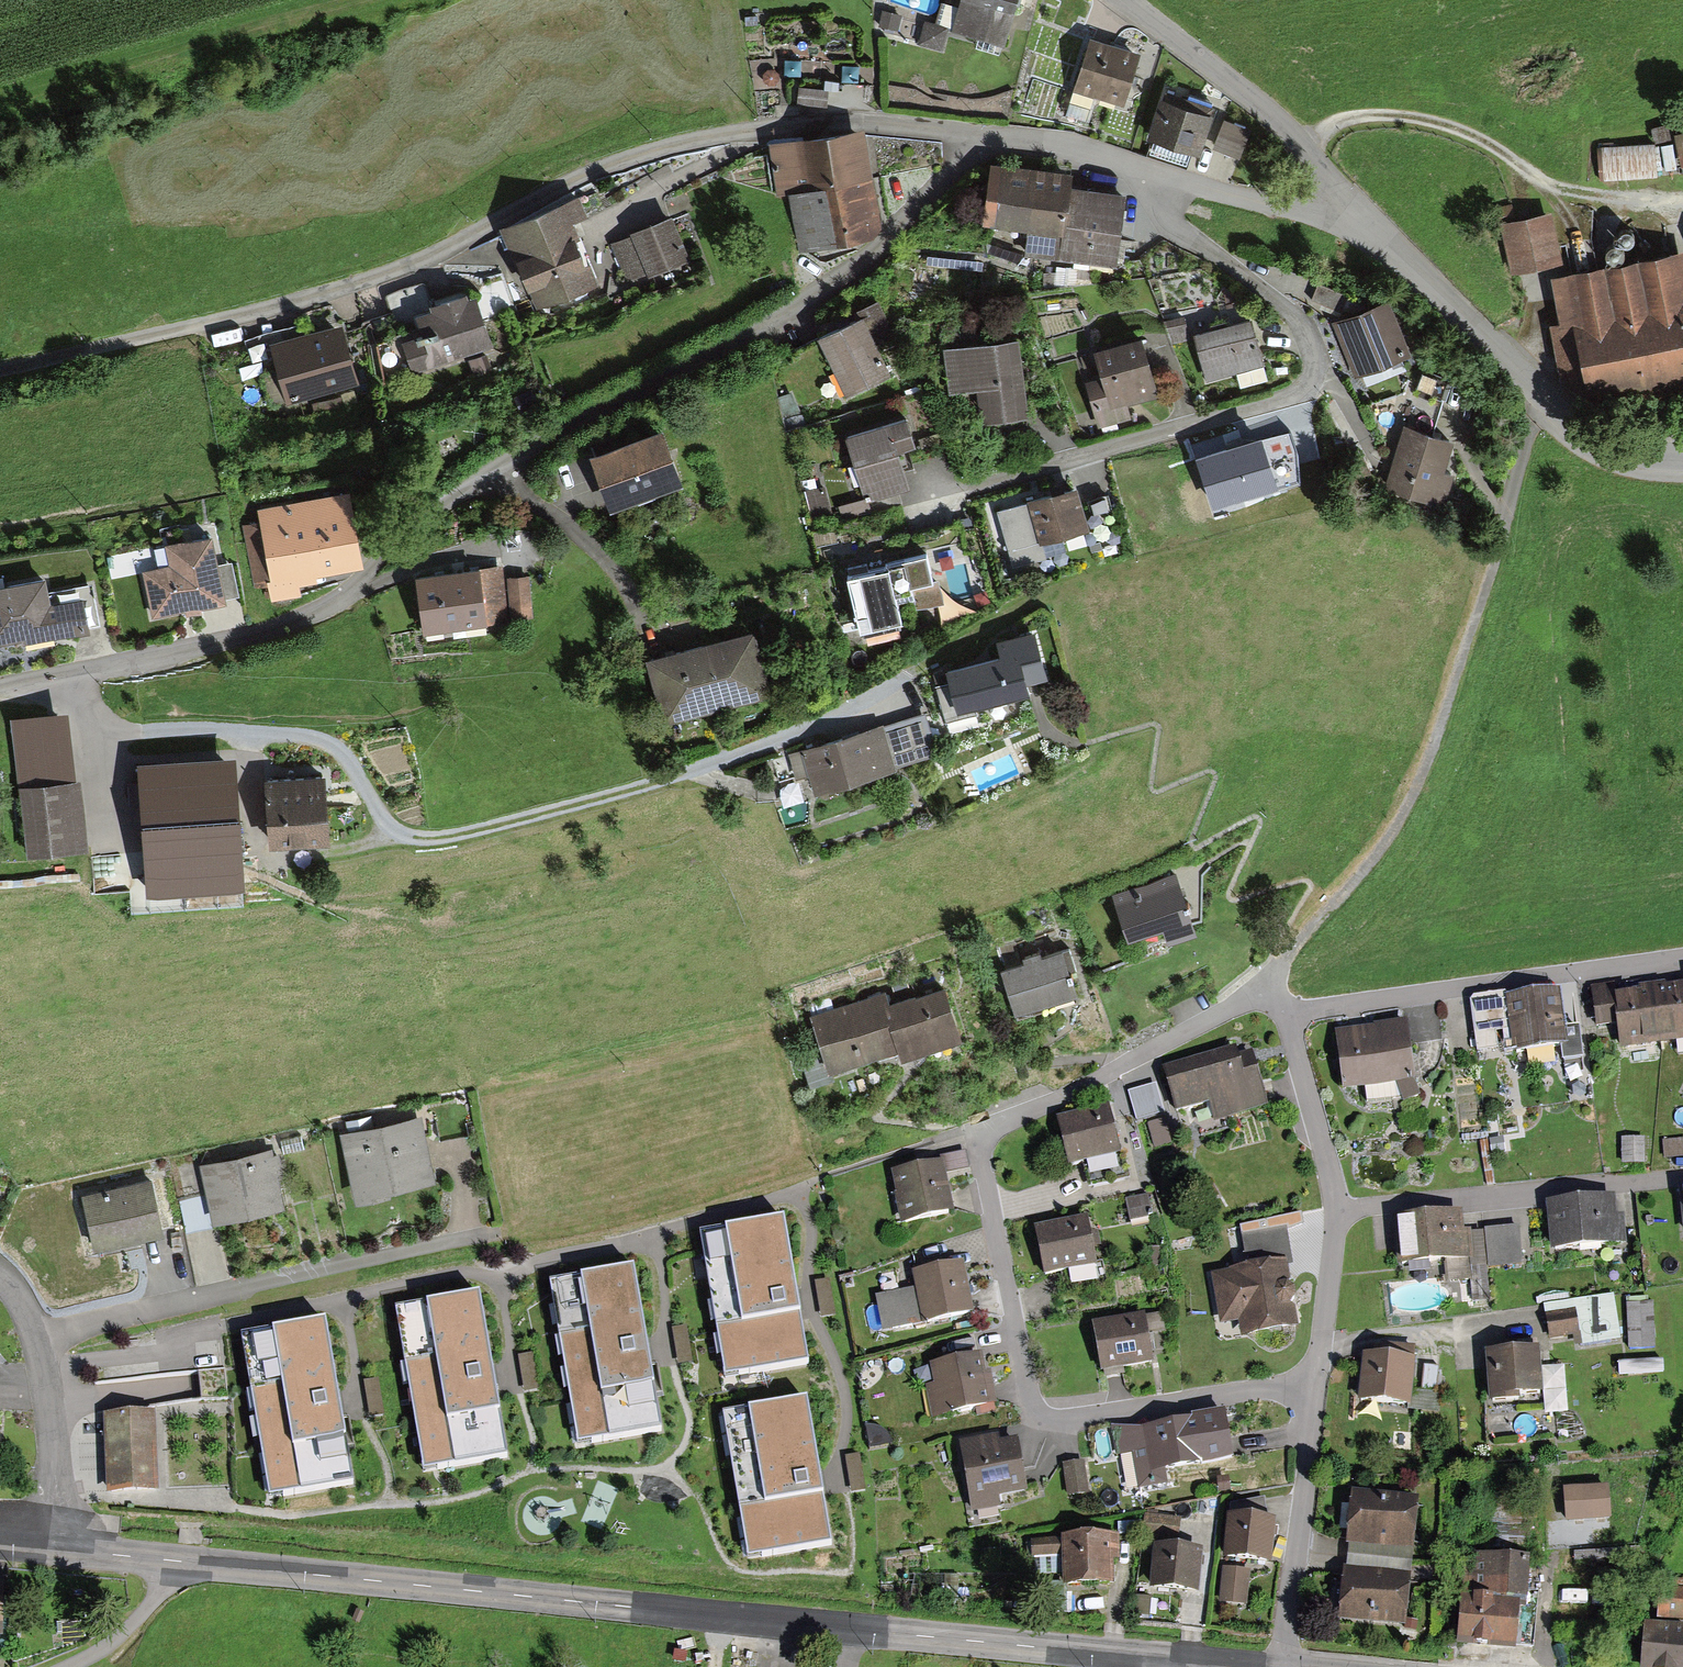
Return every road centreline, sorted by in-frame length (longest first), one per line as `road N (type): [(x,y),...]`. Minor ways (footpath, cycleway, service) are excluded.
road 1 (secondary): [(1140,1656),(51,1548)]
road 2 (residential): [(964,130),(962,152),(864,258),(799,306),(496,461),(395,543),(336,603),(264,636),(76,670)]
road 3 (residential): [(76,670),(95,718),(138,731),(311,738),(338,751),(382,817),(403,833),(443,836),(704,762),(840,709),(1005,613)]
road 4 (residential): [(964,130),(855,119),(663,140),(351,282),(0,364)]
road 5 (residential): [(1268,989),(1412,796),(1494,565),(1534,421),(1548,401)]
road 6 (residential): [(1168,174),(1164,206),(1182,233),(1239,267),(1308,333),(1315,361),(1310,379),(1295,395),(1232,415),(975,484)]
road 7 (residential): [(984,1137),(1027,1390),(1042,1415),(1069,1421),(1317,1387)]
road 8 (residential): [(36,1340),(491,1234)]
road 9 (residential): [(1290,1014),(1682,955)]
road 10 (residential): [(1682,1177),(1336,1210)]
road 11 (residential): [(984,1137),(1268,989)]
road 12 (residential): [(1353,211),(1306,149),(1241,87),(1121,0)]
road 13 (residential): [(1281,1666),(1317,1387)]
road 14 (residential): [(1548,401),(1353,211)]
road 15 (residential): [(36,1340),(54,1467),(51,1548)]
road 16 (residential): [(1168,174),(1078,147),(964,130)]
road 17 (residential): [(1336,1210),(1290,1014)]
road 18 (residential): [(1353,211),(1333,223),(1168,174)]
road 19 (residential): [(1317,1387),(1336,1210)]
road 20 (residential): [(1682,461),(1605,449),(1579,435),(1548,401)]

